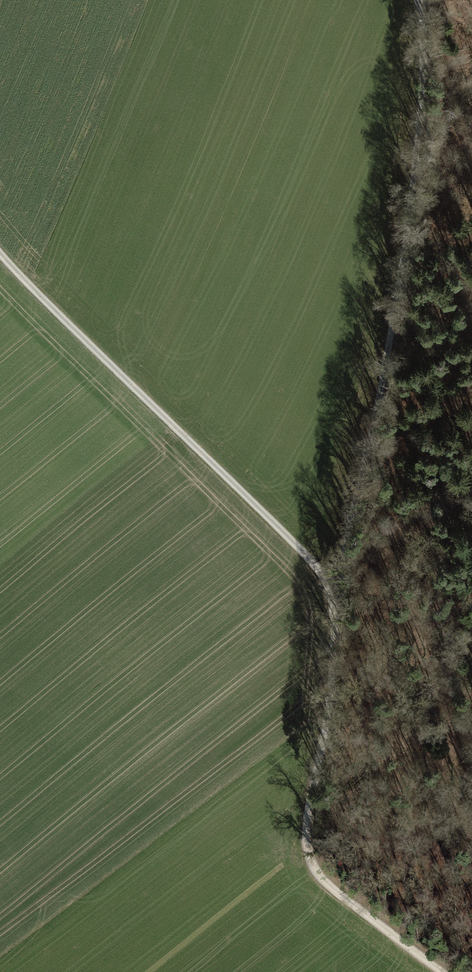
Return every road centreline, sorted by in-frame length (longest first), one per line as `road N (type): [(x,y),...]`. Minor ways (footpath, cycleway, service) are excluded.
road 1 (unclassified): [(421,0),(412,198),(339,586),(306,825),(313,863),(328,887),(447,971)]
road 2 (track): [(339,586),(0,252)]

